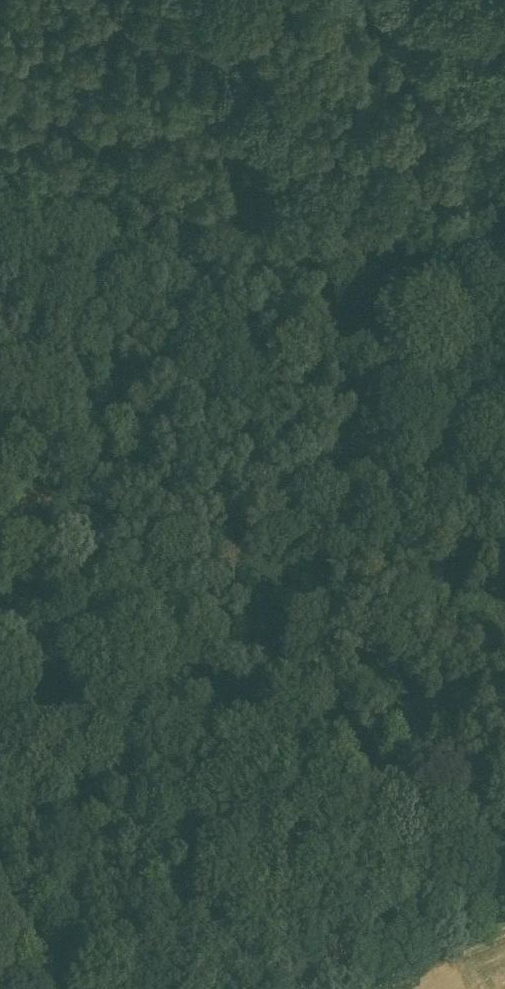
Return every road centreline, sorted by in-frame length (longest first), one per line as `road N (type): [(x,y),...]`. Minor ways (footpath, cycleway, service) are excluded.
road 1 (track): [(504,938),(386,988)]

